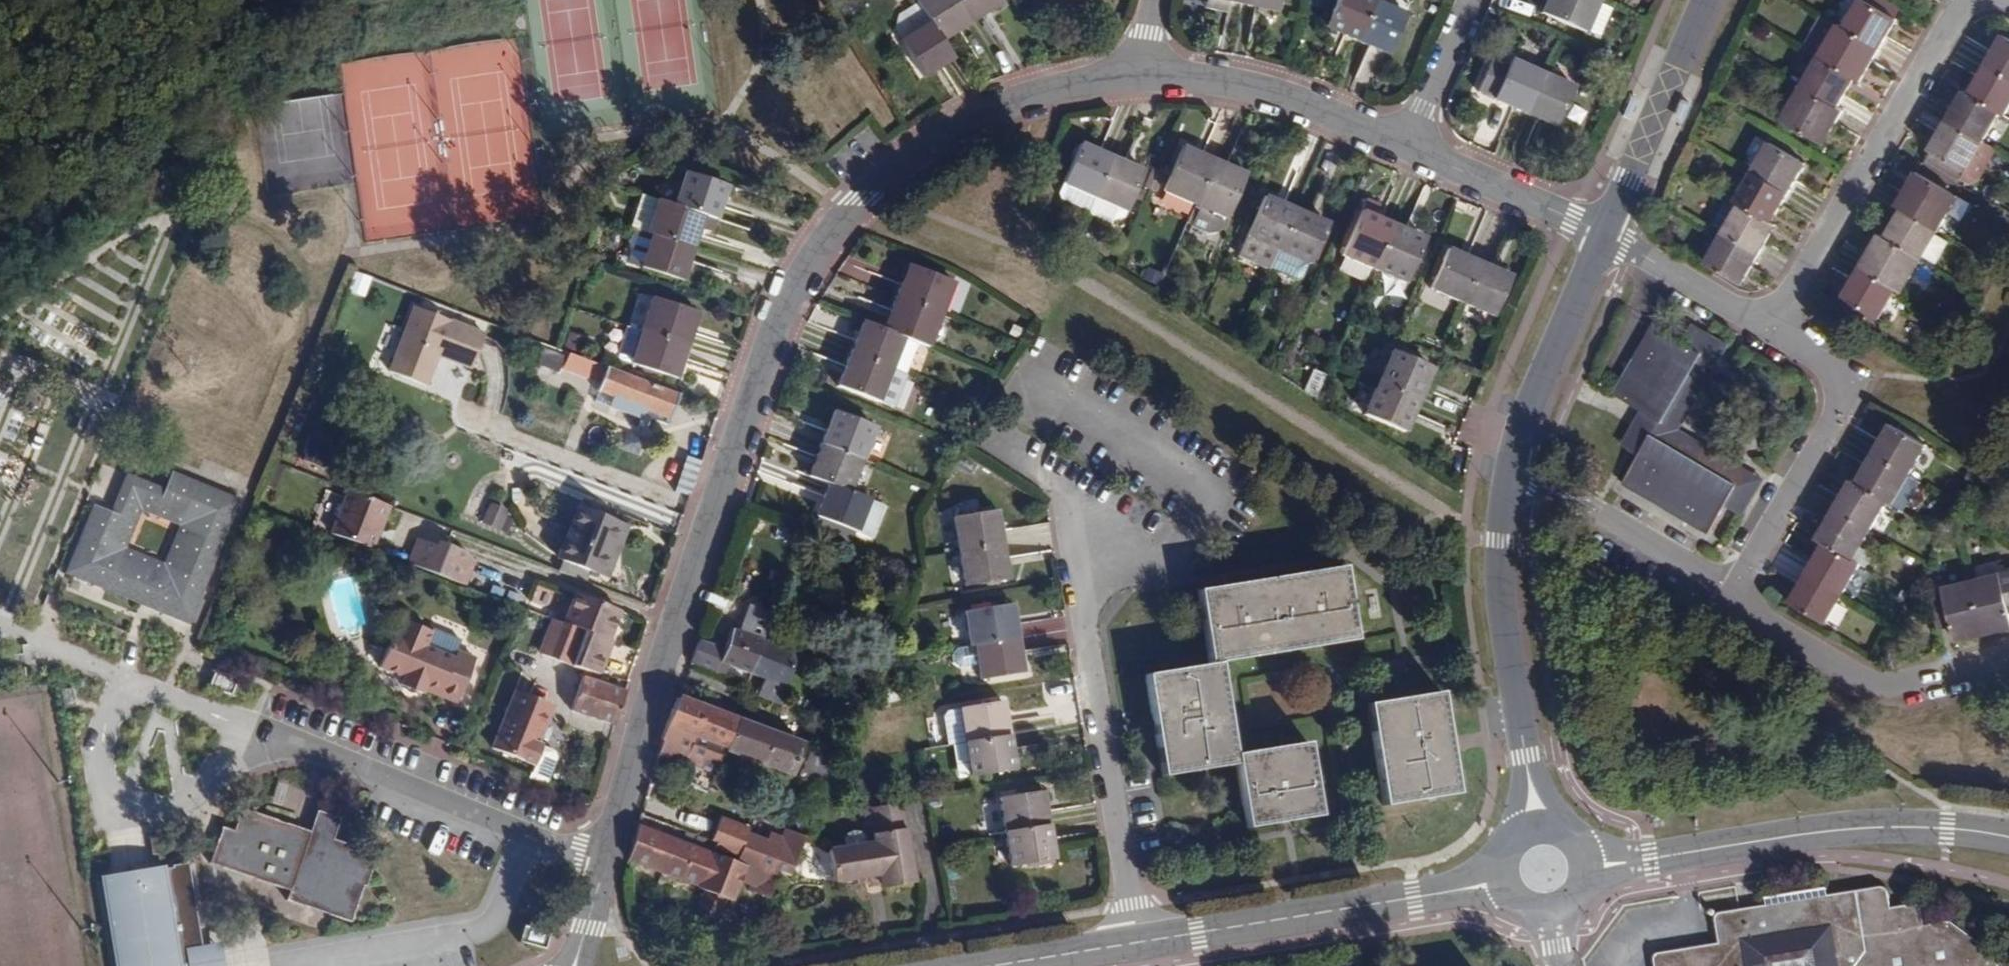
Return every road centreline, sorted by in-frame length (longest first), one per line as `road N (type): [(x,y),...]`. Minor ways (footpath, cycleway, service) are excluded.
road 1 (residential): [(569,965),(776,327),(814,256),(857,199),(957,127),(1055,90),(1139,74)]
road 2 (residential): [(1136,943),(1065,499)]
road 3 (tertiary): [(2008,843),(1941,830),(1837,830),(1585,858)]
road 4 (residential): [(1967,0),(1766,326)]
road 5 (tertiary): [(1507,881),(1136,943)]
road 6 (residential): [(1508,476),(1498,597),(1538,827)]
road 7 (residential): [(1766,326),(1846,373),(1726,601)]
road 8 (residential): [(1726,601),(1874,686),(2008,653)]
road 9 (residential): [(1139,74),(1230,83),(1313,105),(1411,147)]
road 10 (residential): [(1705,0),(1603,239)]
road 11 (residential): [(1603,239),(1508,476)]
road 12 (residential): [(1726,601),(1508,476)]
road 13 (residential): [(1411,147),(1603,239)]
road 14 (residential): [(1603,239),(1766,326)]
road 15 (residential): [(1411,147),(1473,0)]
road 16 (tertiary): [(1136,943),(995,965)]

